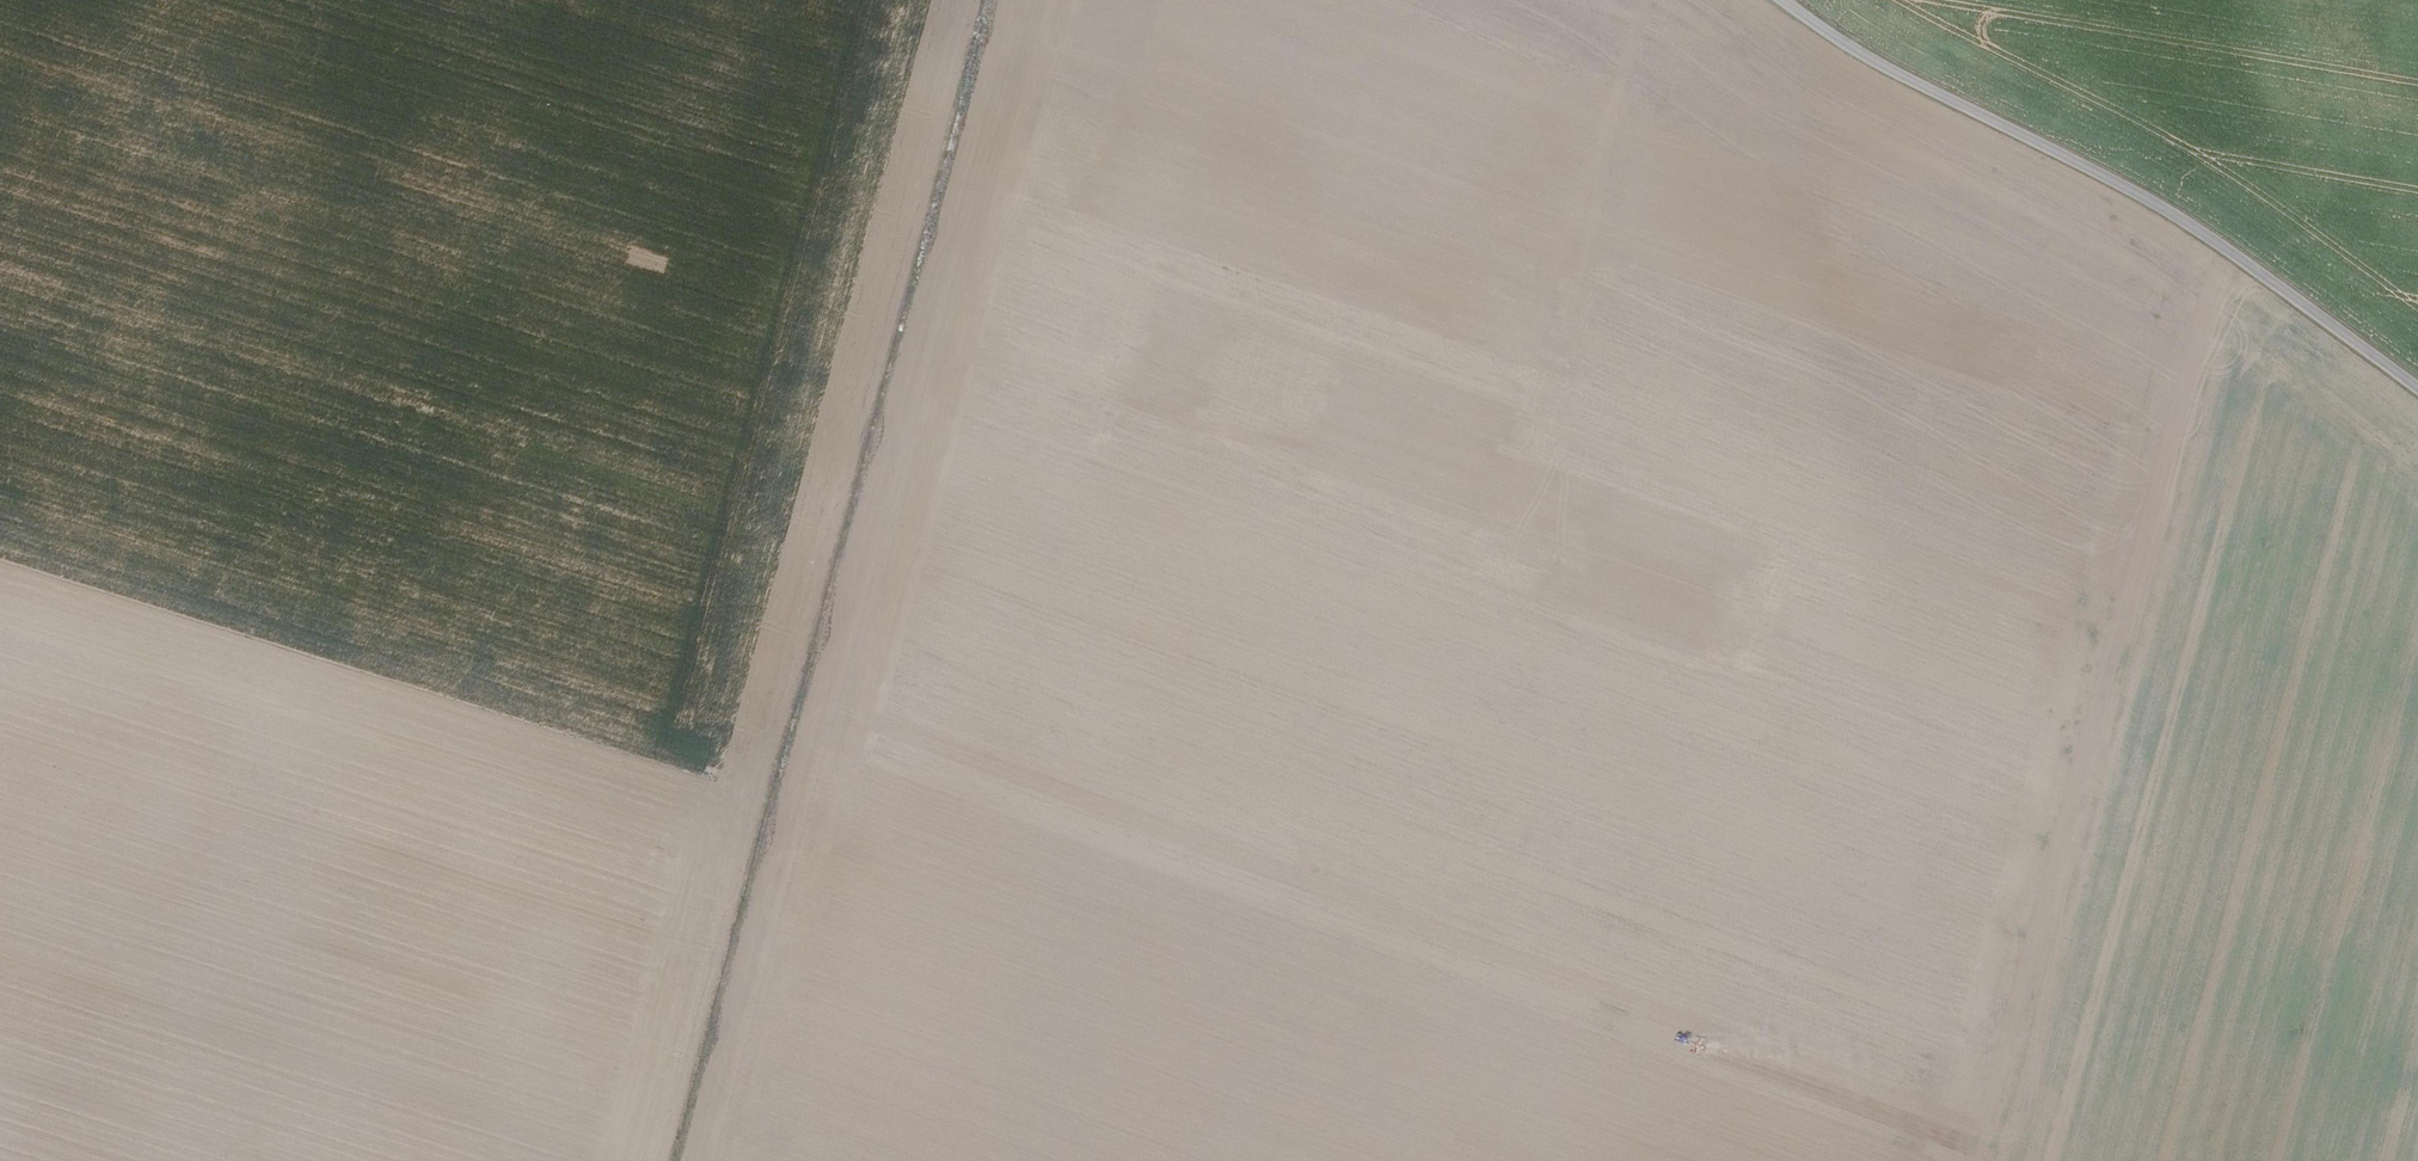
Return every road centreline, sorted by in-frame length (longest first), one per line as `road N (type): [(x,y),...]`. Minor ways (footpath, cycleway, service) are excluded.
road 1 (track): [(678,1160),(995,0)]
road 2 (unclassified): [(1785,0),(1894,71),(2193,225),(2417,390)]

